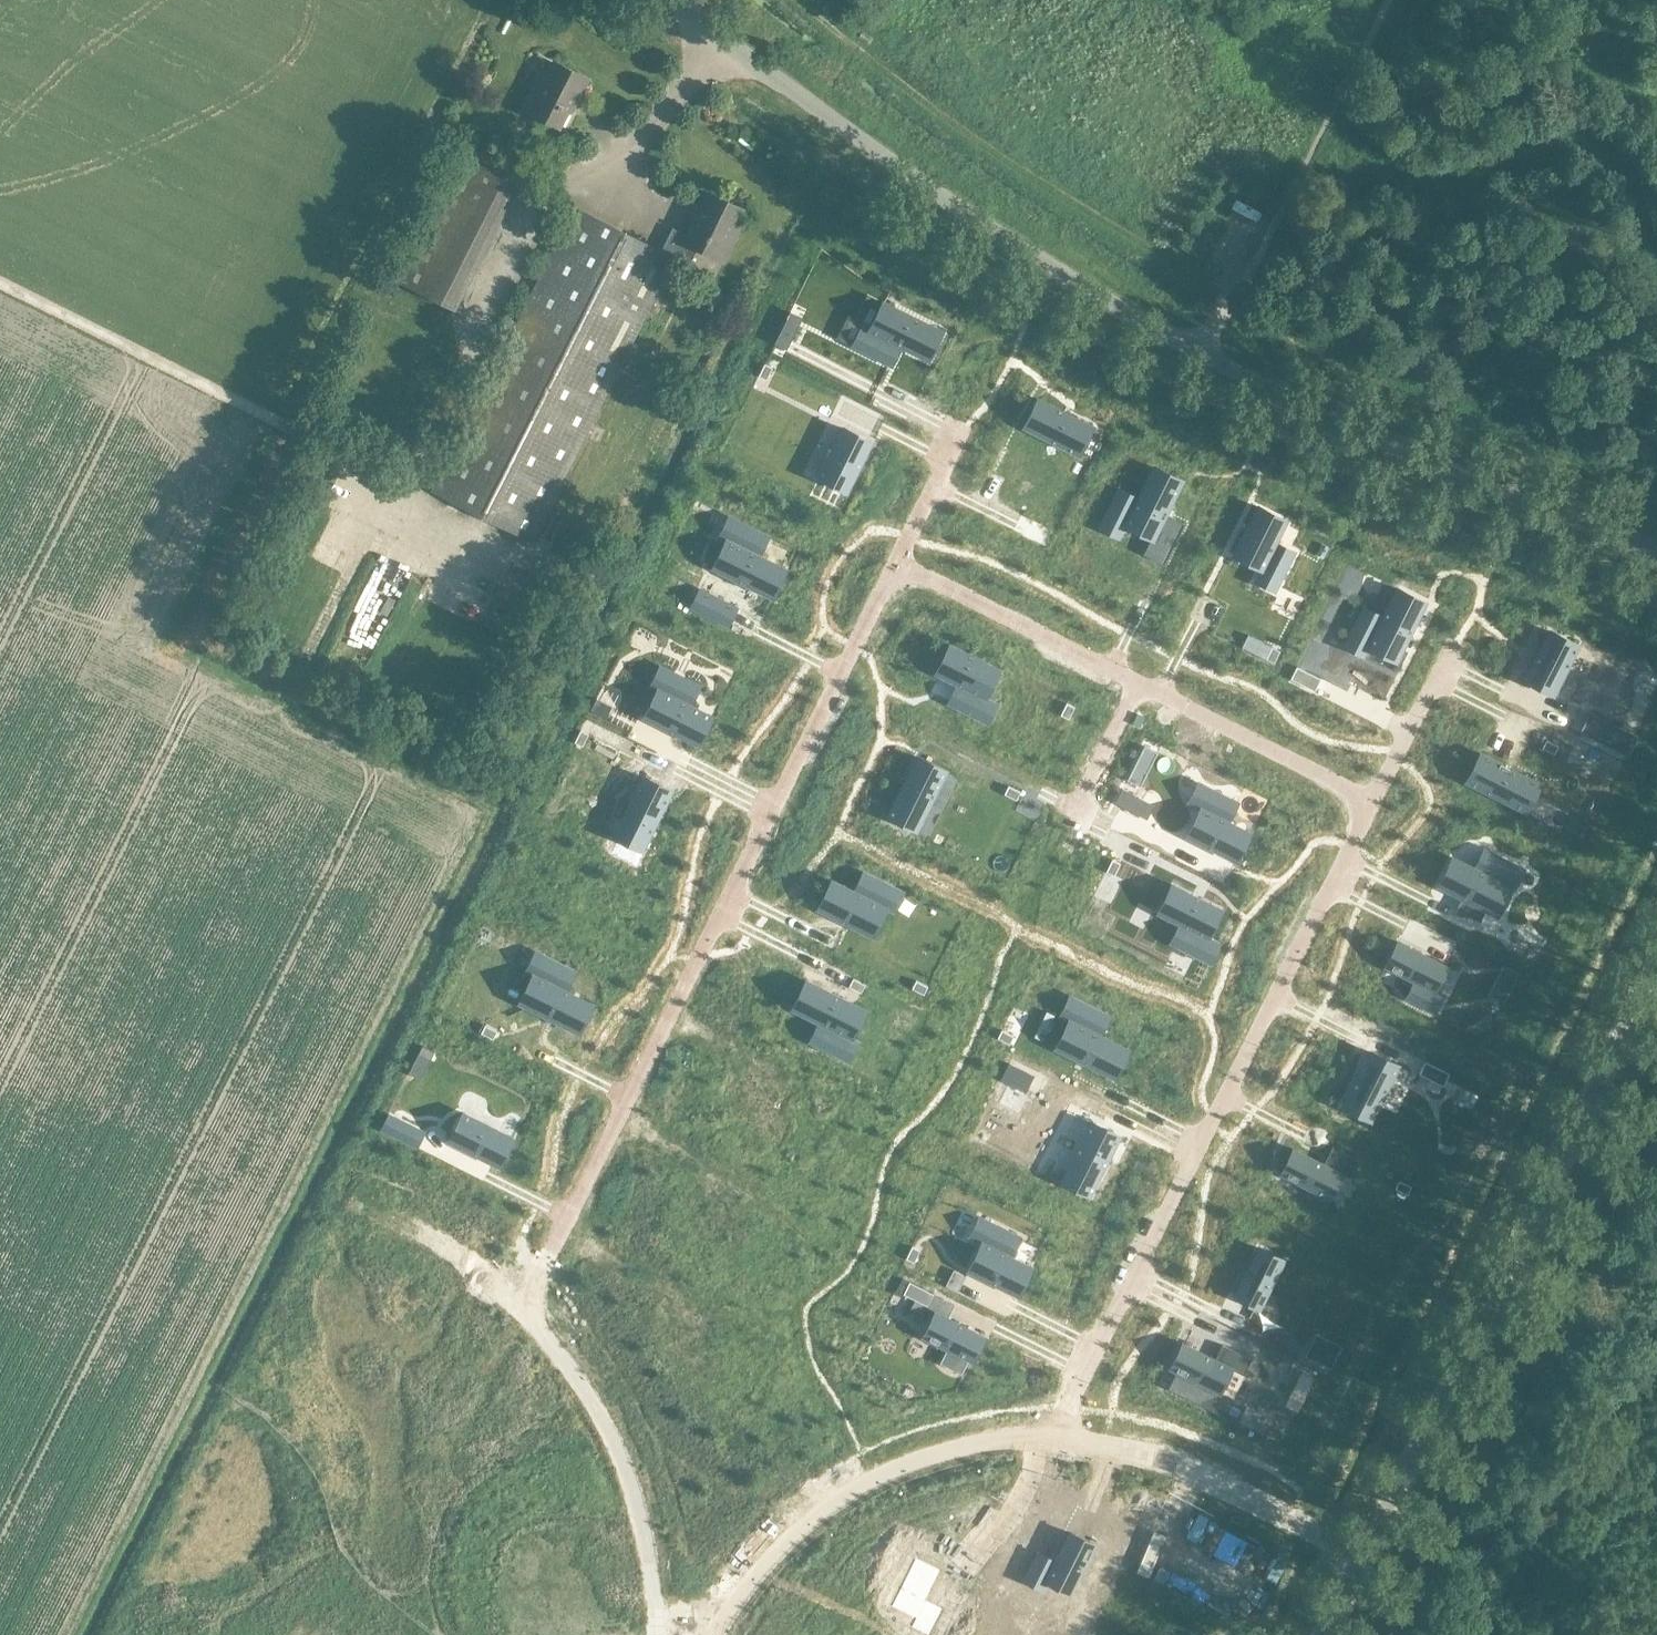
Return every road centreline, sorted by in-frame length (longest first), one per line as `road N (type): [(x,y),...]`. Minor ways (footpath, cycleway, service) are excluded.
road 1 (unclassified): [(1656,553),(1311,413),(1047,275),(676,0)]
road 2 (residential): [(897,561),(519,1307)]
road 3 (residential): [(1047,1443),(1373,802)]
road 4 (unclassified): [(1358,1561),(1656,963)]
road 5 (residential): [(1373,802),(897,561)]
road 6 (residential): [(1047,1443),(914,1465),(842,1501),(764,1569),(716,1634)]
road 7 (residential): [(519,1307),(585,1385),(629,1460),(649,1513),(664,1634)]
road 8 (residential): [(1358,1561),(1294,1519),(1196,1474),(1047,1443)]
road 9 (track): [(272,418),(0,282)]
road 10 (residential): [(359,1205),(455,1254),(519,1307)]
road 11 (residential): [(1373,802),(1450,658)]
road 12 (residential): [(957,434),(897,561)]

